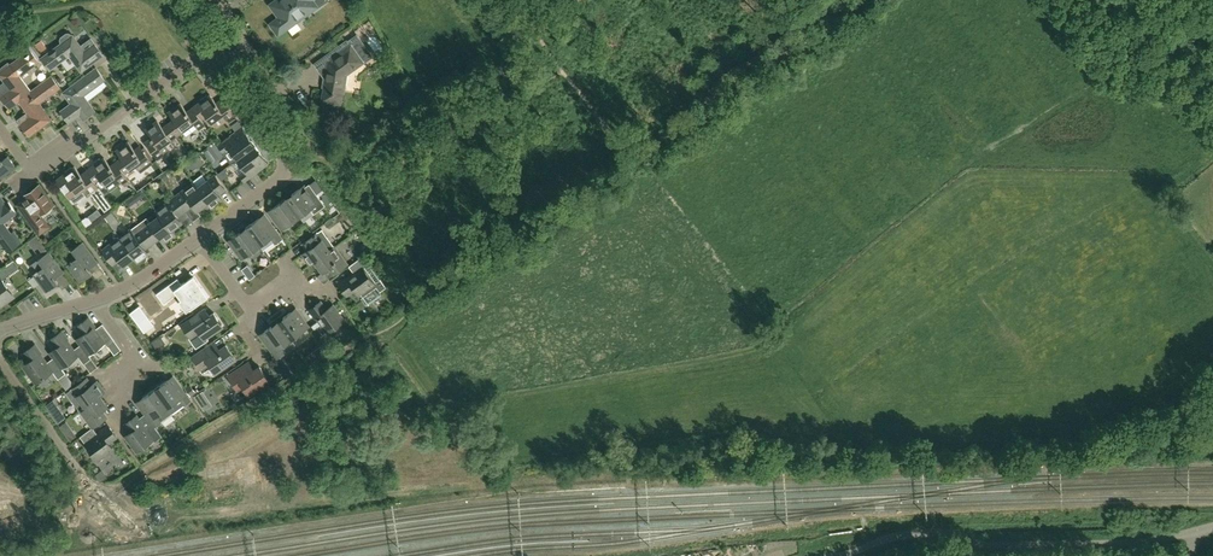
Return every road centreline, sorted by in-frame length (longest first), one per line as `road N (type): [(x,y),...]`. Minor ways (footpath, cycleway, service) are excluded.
road 1 (unclassified): [(830,555),(929,535),(1010,546),(1128,544),(1212,526)]
road 2 (residential): [(219,67),(208,58),(192,61),(34,175),(0,128)]
road 3 (residential): [(196,238),(286,168),(219,67)]
road 4 (residential): [(296,275),(248,310),(196,238)]
road 5 (residential): [(82,476),(0,358)]
road 6 (residential): [(93,300),(137,281),(196,238)]

